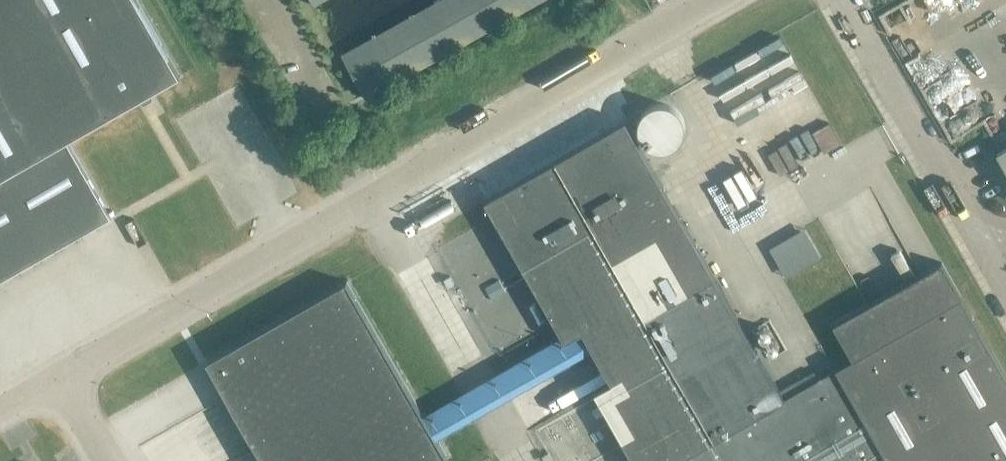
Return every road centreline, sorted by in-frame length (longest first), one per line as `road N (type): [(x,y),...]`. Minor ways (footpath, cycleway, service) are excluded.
road 1 (unclassified): [(57,379),(719,0)]
road 2 (unclassified): [(840,0),(1005,289)]

